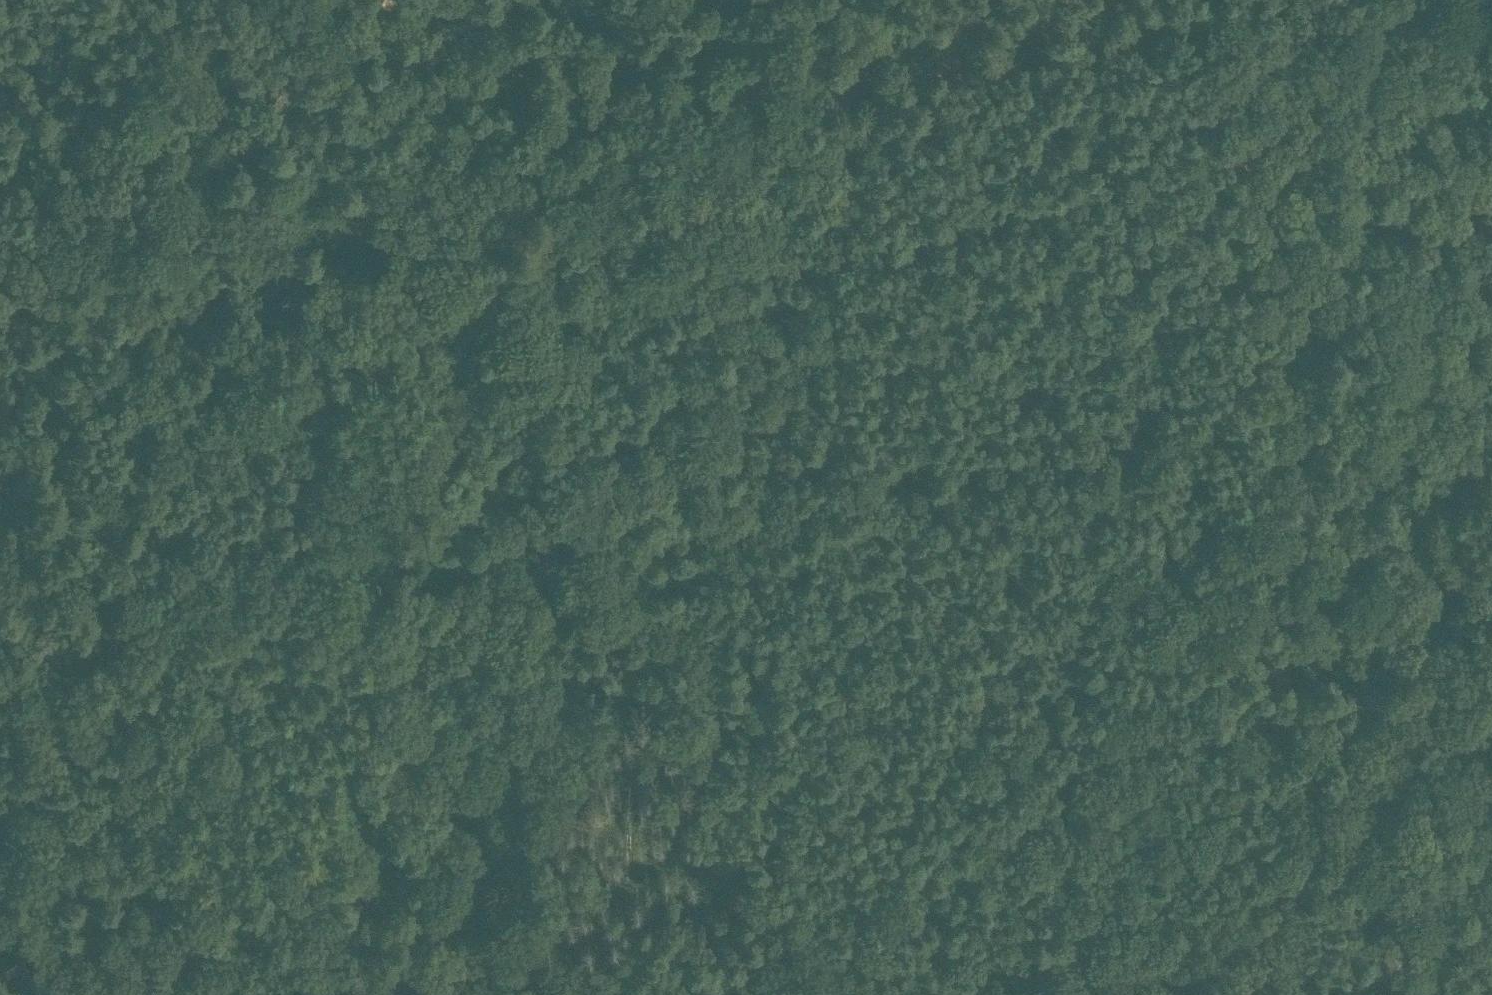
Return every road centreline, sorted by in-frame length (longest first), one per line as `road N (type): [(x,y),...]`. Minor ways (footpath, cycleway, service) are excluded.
road 1 (track): [(0,427),(136,227),(242,137),(310,95),(335,70),(375,0)]

